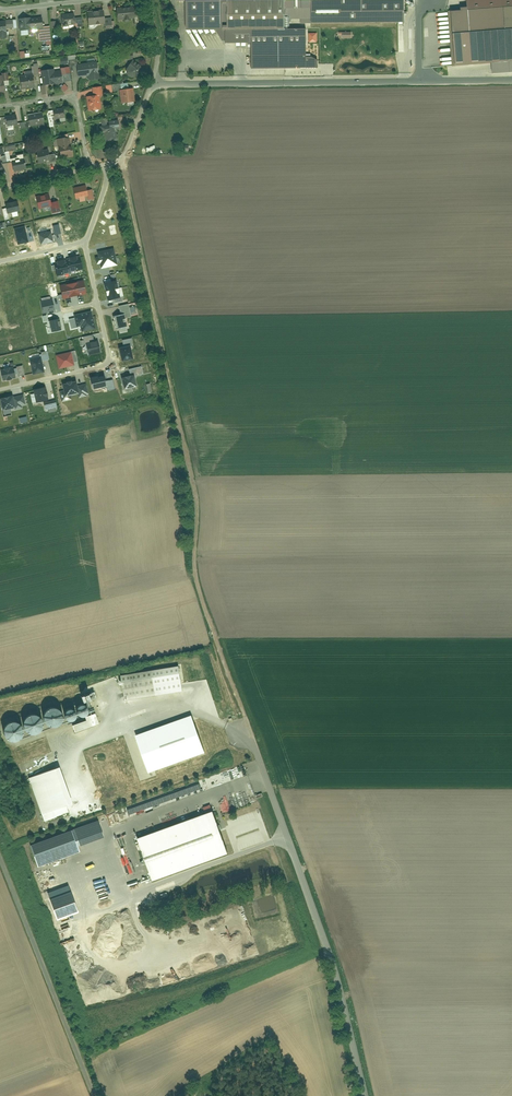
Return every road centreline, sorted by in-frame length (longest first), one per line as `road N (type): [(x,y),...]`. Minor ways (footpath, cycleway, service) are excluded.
road 1 (track): [(124,160),(191,487),(192,573),(250,740)]
road 2 (unclassified): [(238,732),(250,740),(326,953),(363,1095)]
road 3 (residential): [(152,84),(420,81)]
road 4 (unclassified): [(0,867),(91,1095)]
road 5 (residential): [(0,390),(113,364),(99,303)]
road 6 (residential): [(0,106),(72,96),(89,168)]

